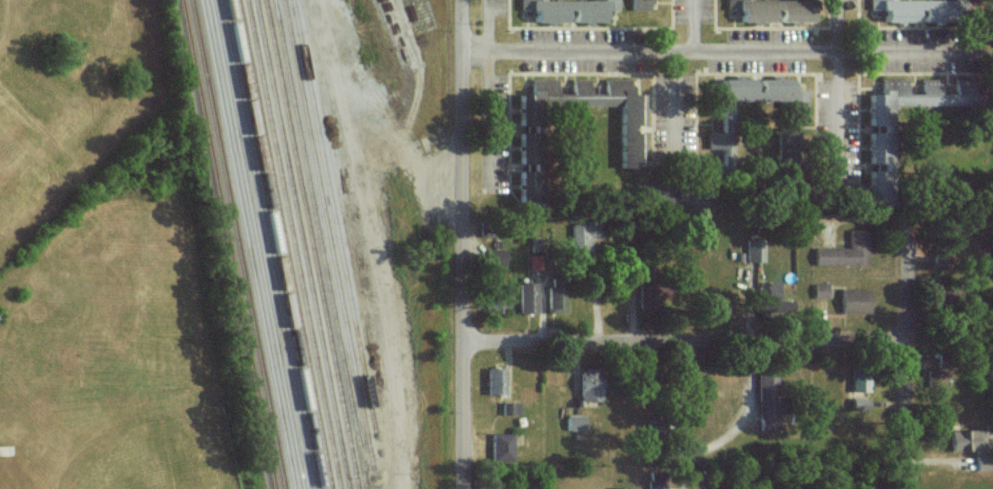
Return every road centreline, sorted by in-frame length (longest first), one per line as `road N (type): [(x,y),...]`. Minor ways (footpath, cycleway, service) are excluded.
road 1 (residential): [(467,50),(970,49)]
road 2 (tertiary): [(466,0),(469,488)]
road 3 (residential): [(470,342),(907,342)]
road 4 (residential): [(907,249),(906,488)]
road 5 (residential): [(686,340),(687,488)]

